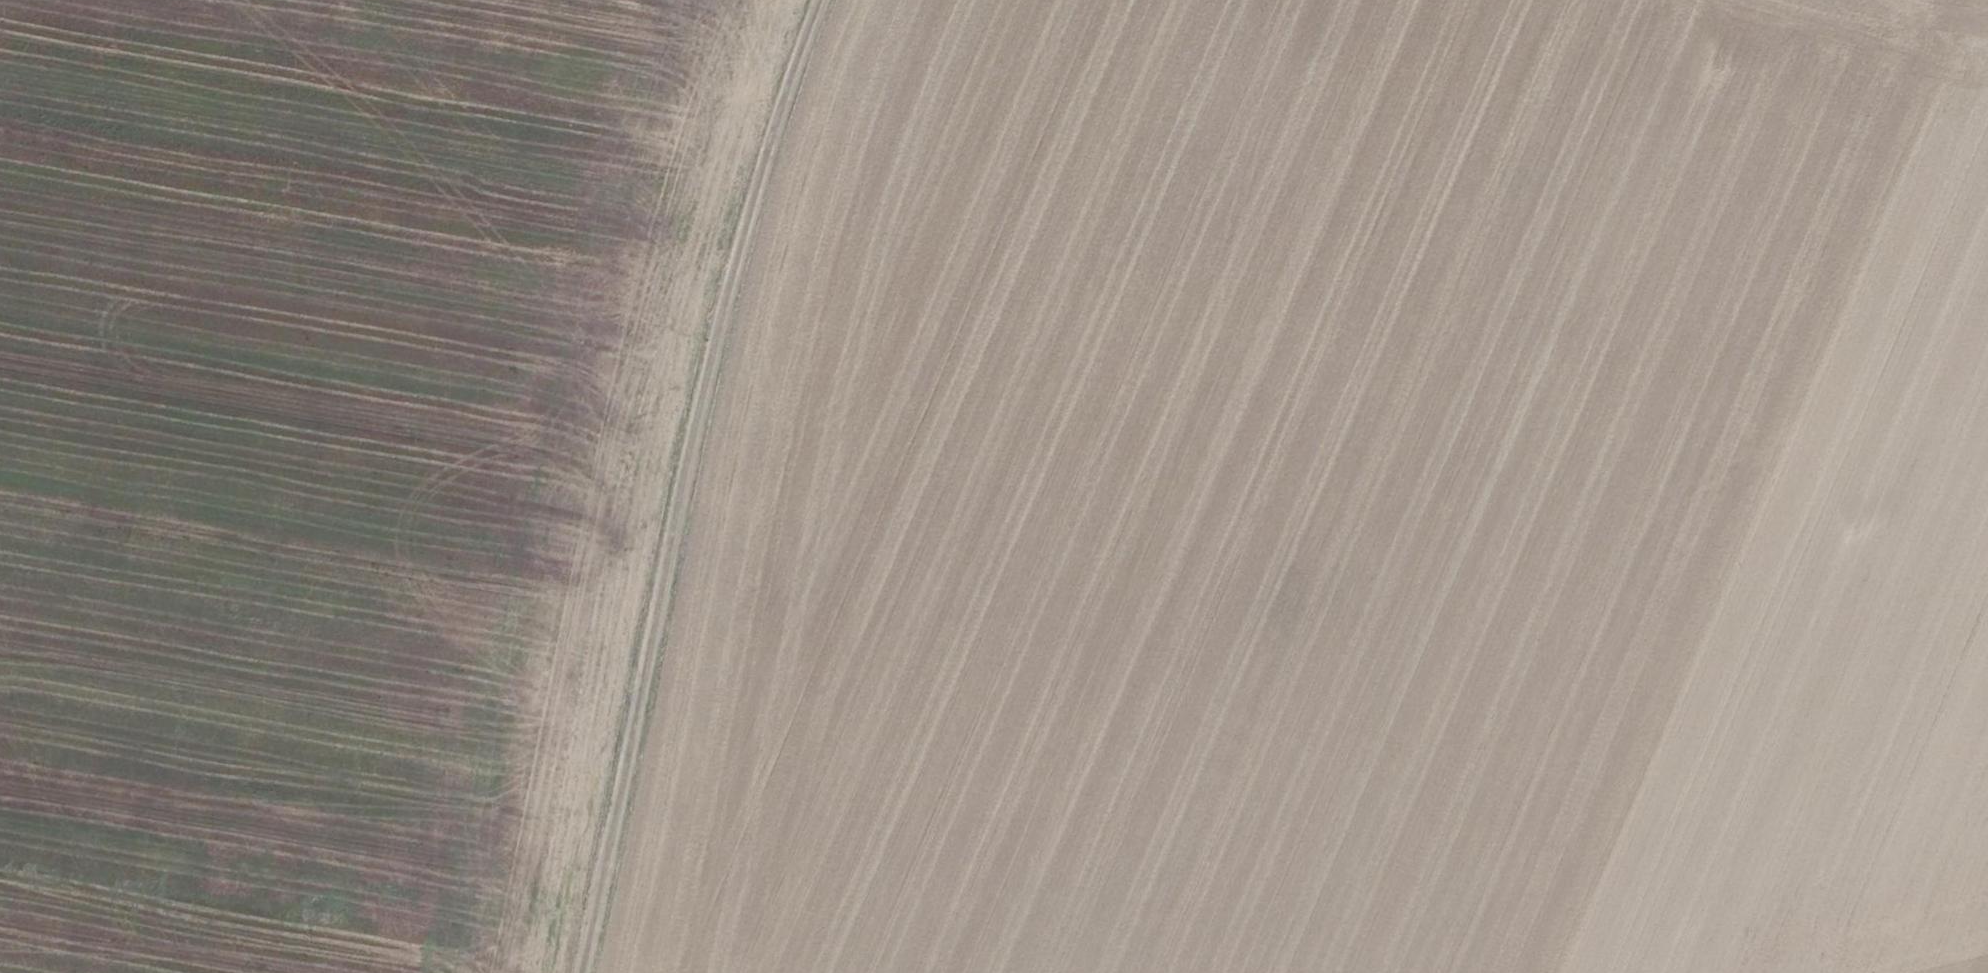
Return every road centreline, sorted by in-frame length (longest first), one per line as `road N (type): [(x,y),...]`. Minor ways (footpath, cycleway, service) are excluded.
road 1 (track): [(821,0),(730,267),(582,972)]

